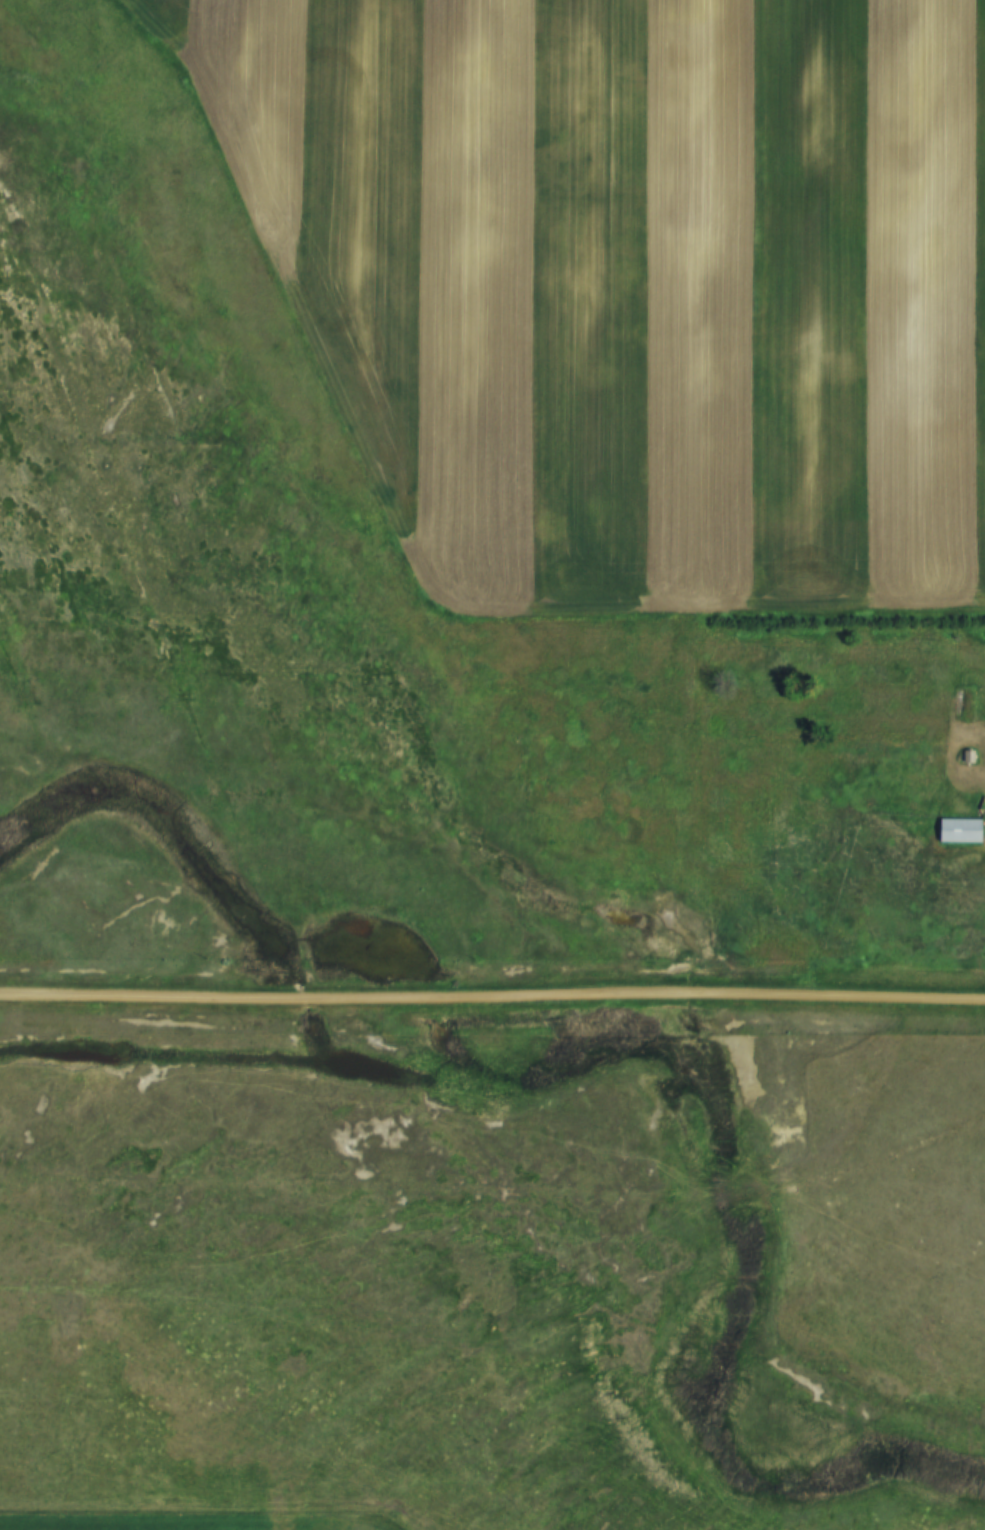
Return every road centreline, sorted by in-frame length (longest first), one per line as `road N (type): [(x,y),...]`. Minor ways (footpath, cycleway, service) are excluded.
road 1 (tertiary): [(984,1001),(0,996)]

